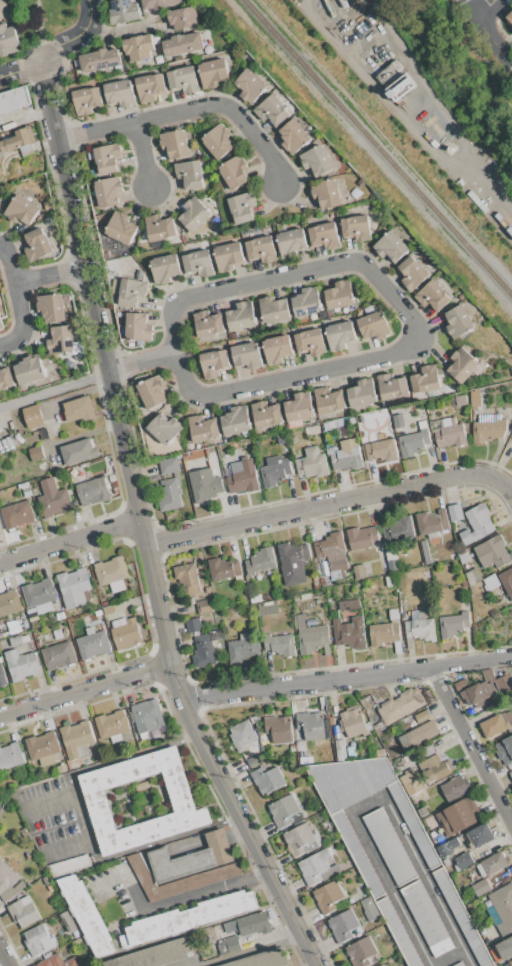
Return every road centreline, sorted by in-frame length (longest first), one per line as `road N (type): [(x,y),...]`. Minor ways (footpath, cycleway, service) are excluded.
road 1 (residential): [(317,965),(180,700),(64,164)]
road 2 (residential): [(177,308),(189,389),(199,397),(418,348),(418,333),(362,264),(177,308)]
road 3 (residential): [(511,499),(506,488),(469,479),(144,543)]
road 4 (residential): [(511,659),(180,700)]
road 5 (residential): [(60,139),(234,112),(284,186)]
road 6 (residential): [(0,716),(170,664)]
road 7 (residential): [(511,825),(432,669)]
road 8 (residential): [(138,520),(0,562)]
road 9 (residential): [(0,80),(78,43),(92,29),(92,0)]

